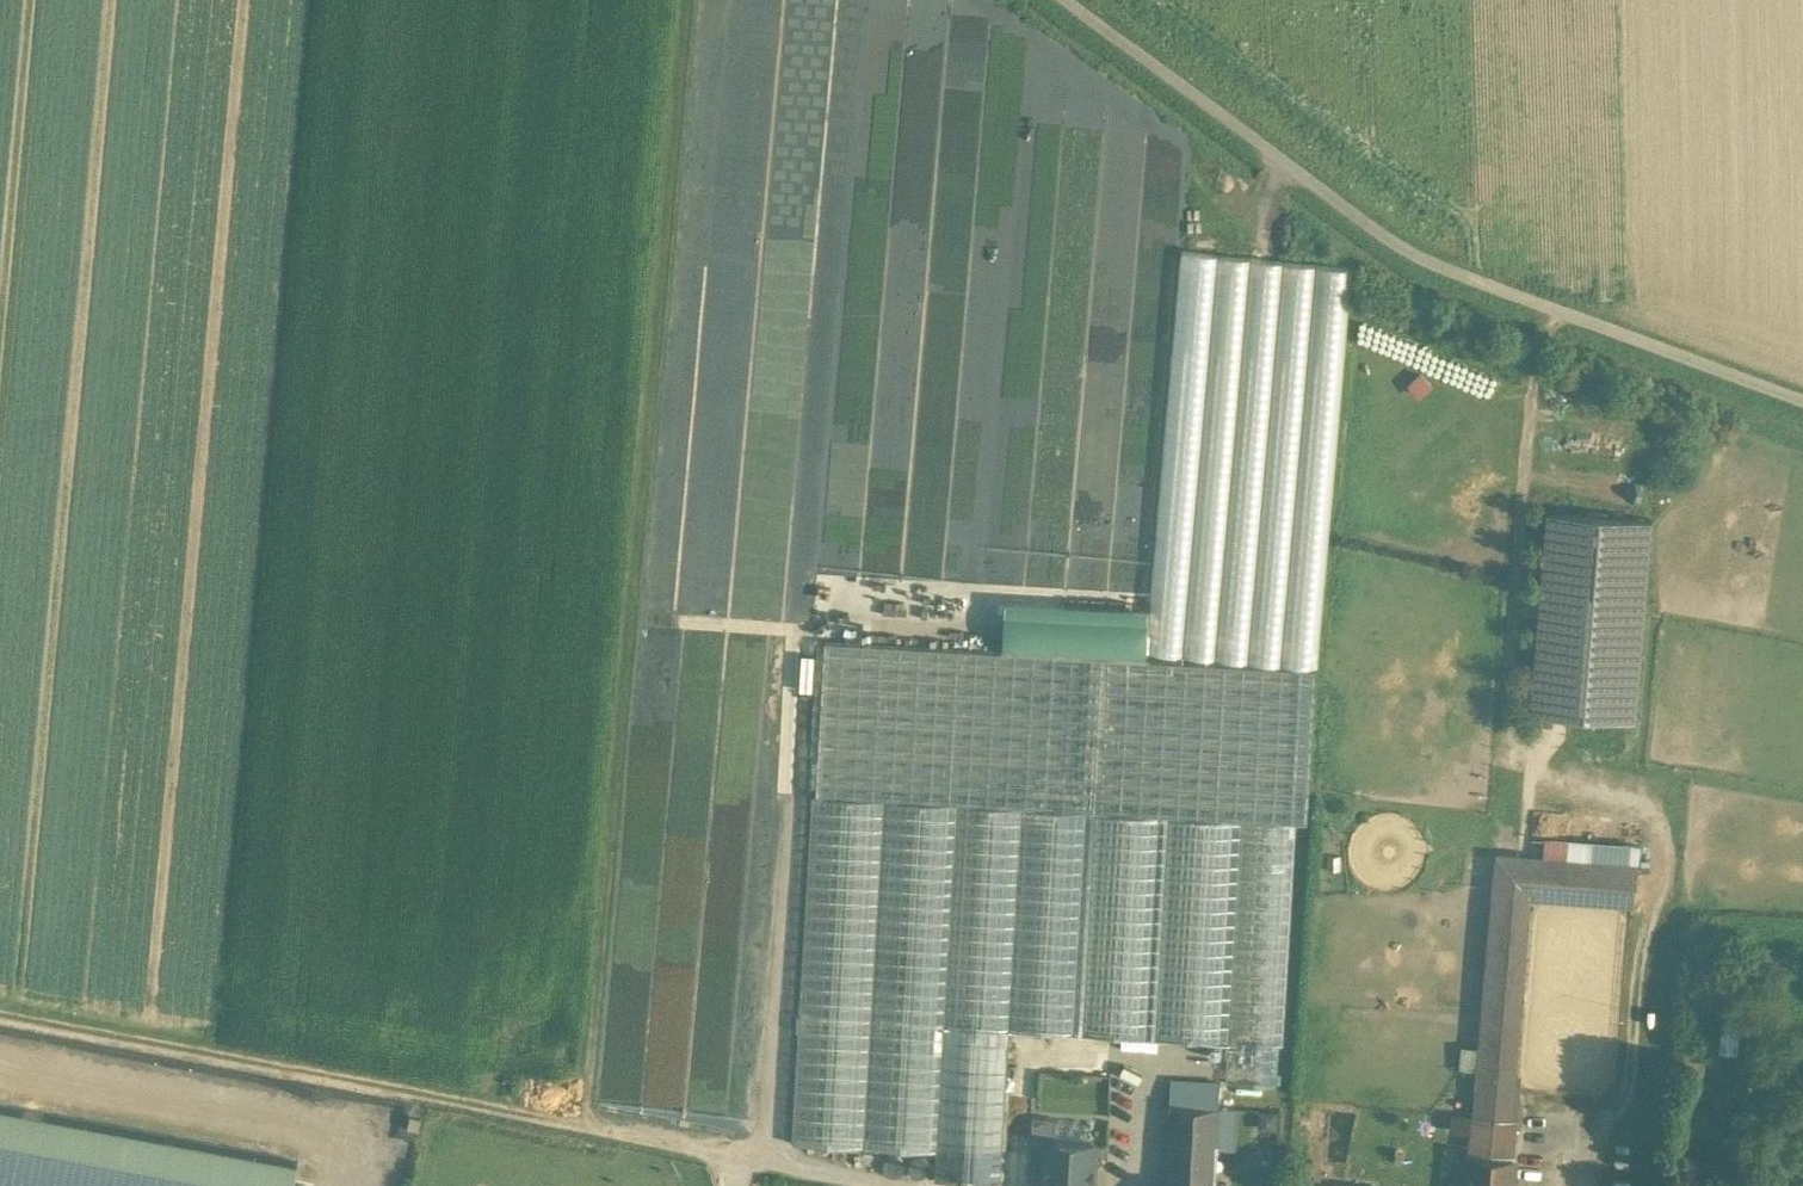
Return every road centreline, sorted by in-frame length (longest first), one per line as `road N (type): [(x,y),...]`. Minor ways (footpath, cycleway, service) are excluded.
road 1 (unclassified): [(0,1010),(898,1185)]
road 2 (unclassified): [(1080,0),(1402,232),(1802,392)]

